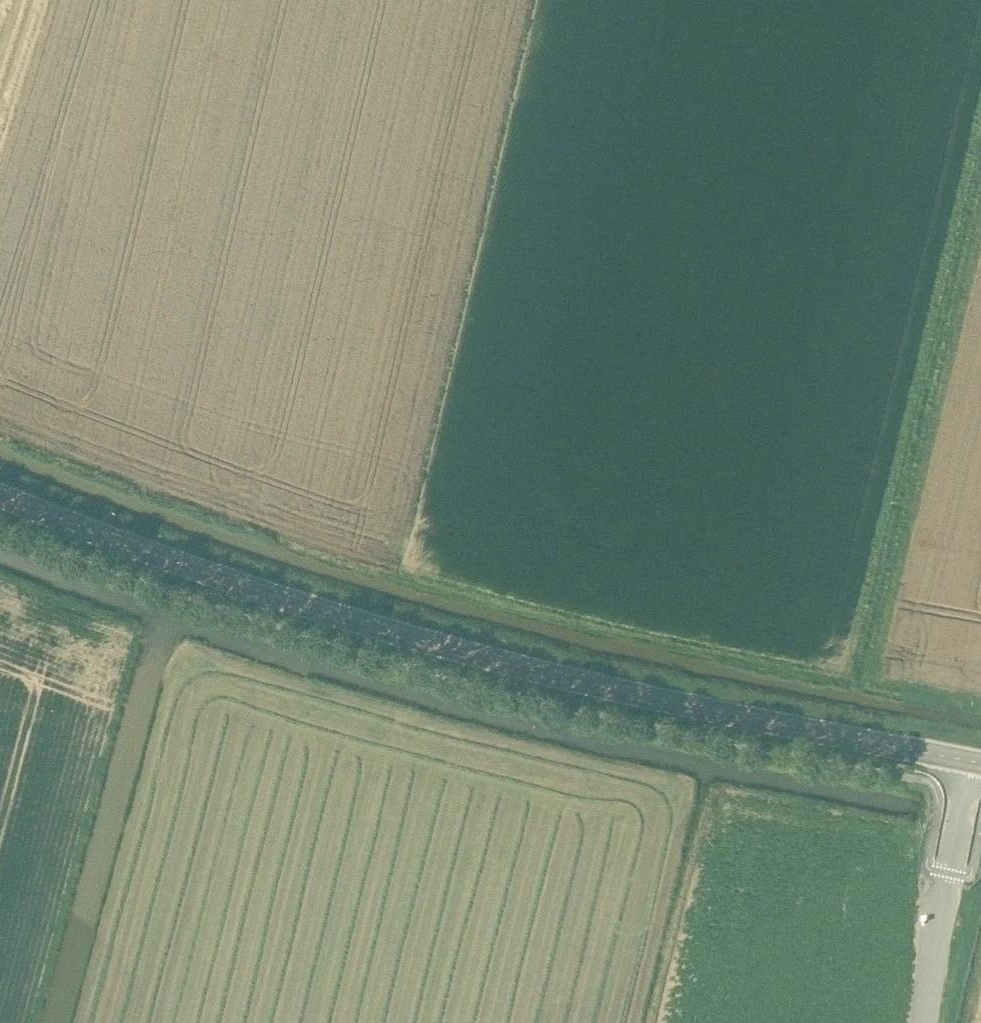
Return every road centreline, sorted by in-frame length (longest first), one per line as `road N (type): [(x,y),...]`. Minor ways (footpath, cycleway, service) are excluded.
road 1 (secondary): [(980,764),(527,669),(251,591),(0,493)]

